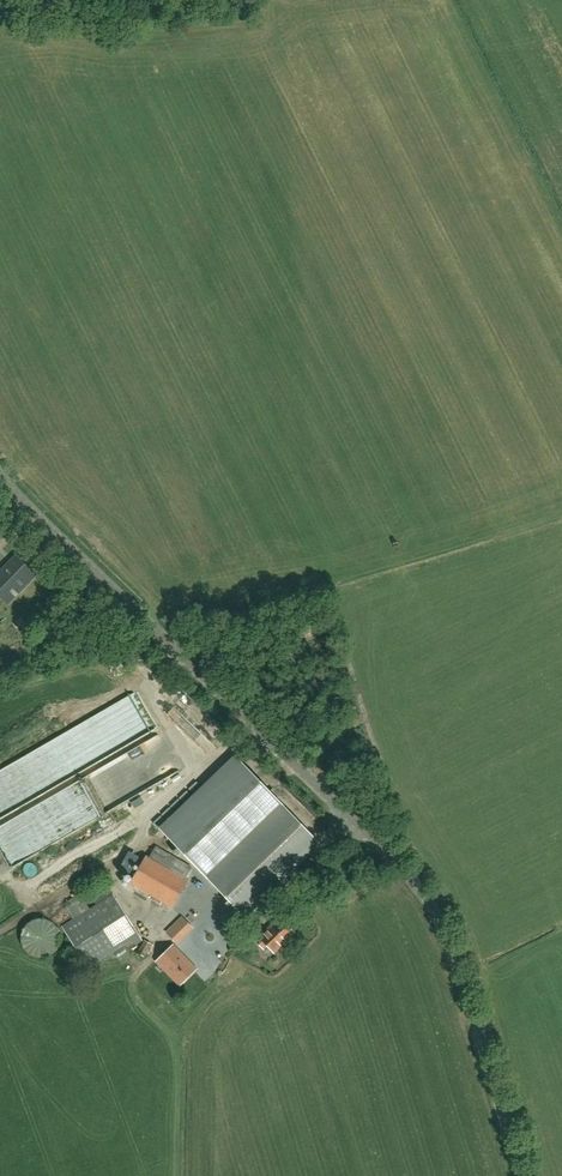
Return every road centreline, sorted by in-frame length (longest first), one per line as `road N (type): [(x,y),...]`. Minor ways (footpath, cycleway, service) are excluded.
road 1 (unclassified): [(524,1175),(451,939),(426,895),(0,465)]

